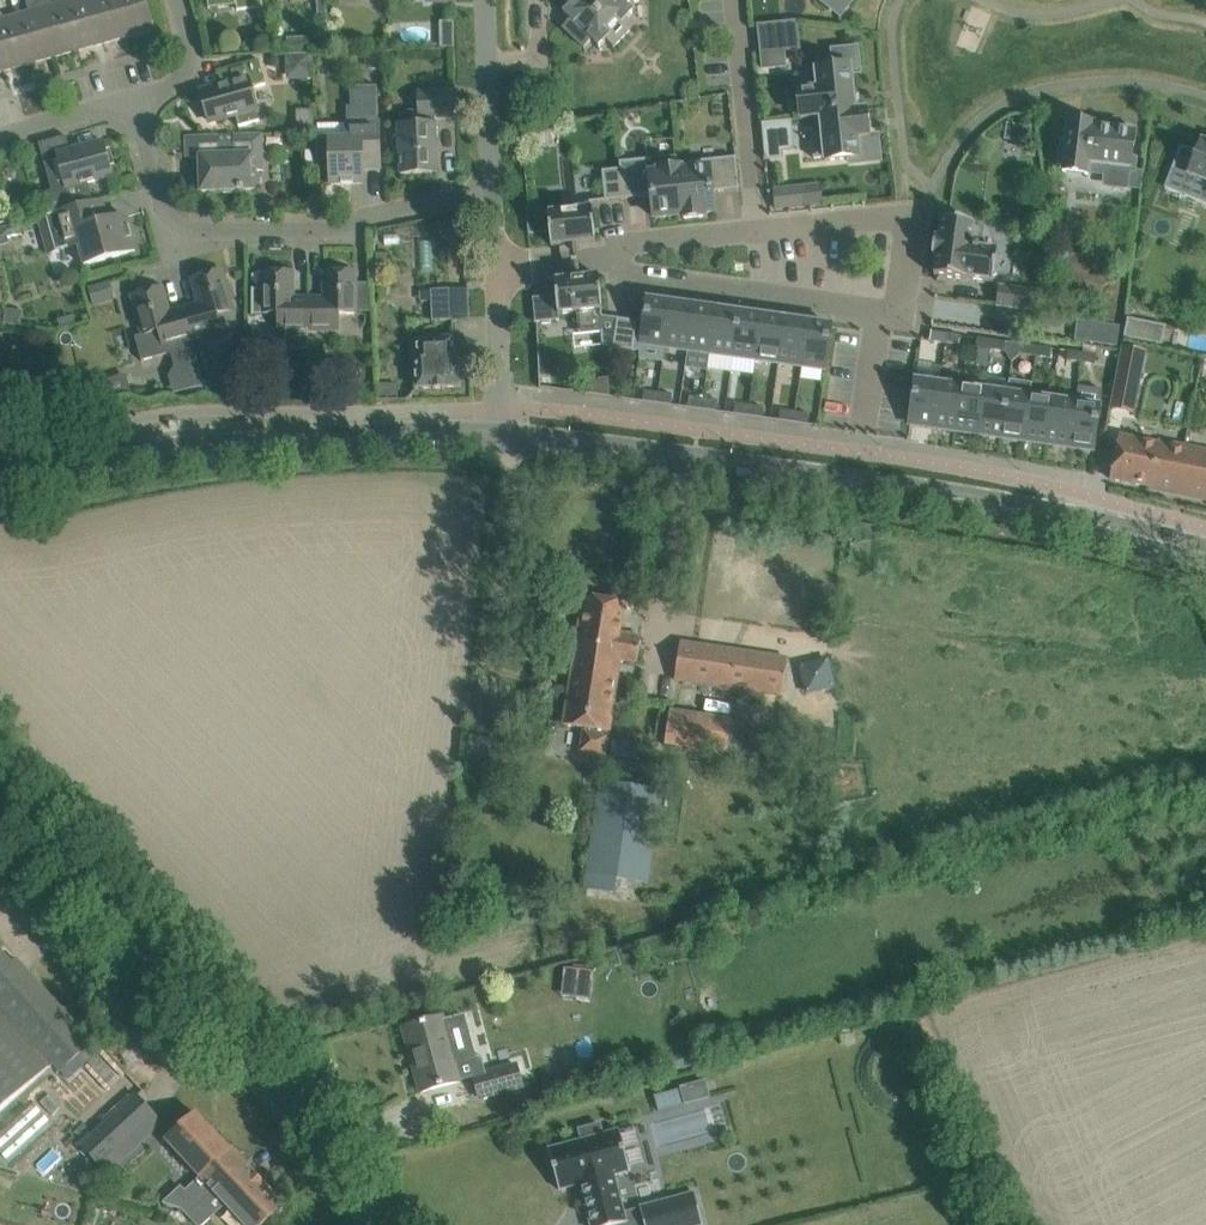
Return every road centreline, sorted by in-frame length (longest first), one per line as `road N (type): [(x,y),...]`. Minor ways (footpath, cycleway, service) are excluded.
road 1 (secondary): [(1205,554),(866,483),(509,438)]
road 2 (tertiary): [(384,1224),(291,1084),(0,792)]
road 3 (secondary): [(509,438),(0,463)]
road 4 (residential): [(498,190),(367,220),(197,229),(160,198),(143,104)]
road 5 (residential): [(872,309),(891,220),(612,235),(614,252)]
road 6 (residential): [(872,309),(615,269),(614,252)]
road 7 (residential): [(498,190),(489,0)]
road 8 (residential): [(509,438),(504,261)]
road 9 (residential): [(0,141),(143,104)]
road 10 (residential): [(143,104),(182,92),(192,74),(176,0)]

